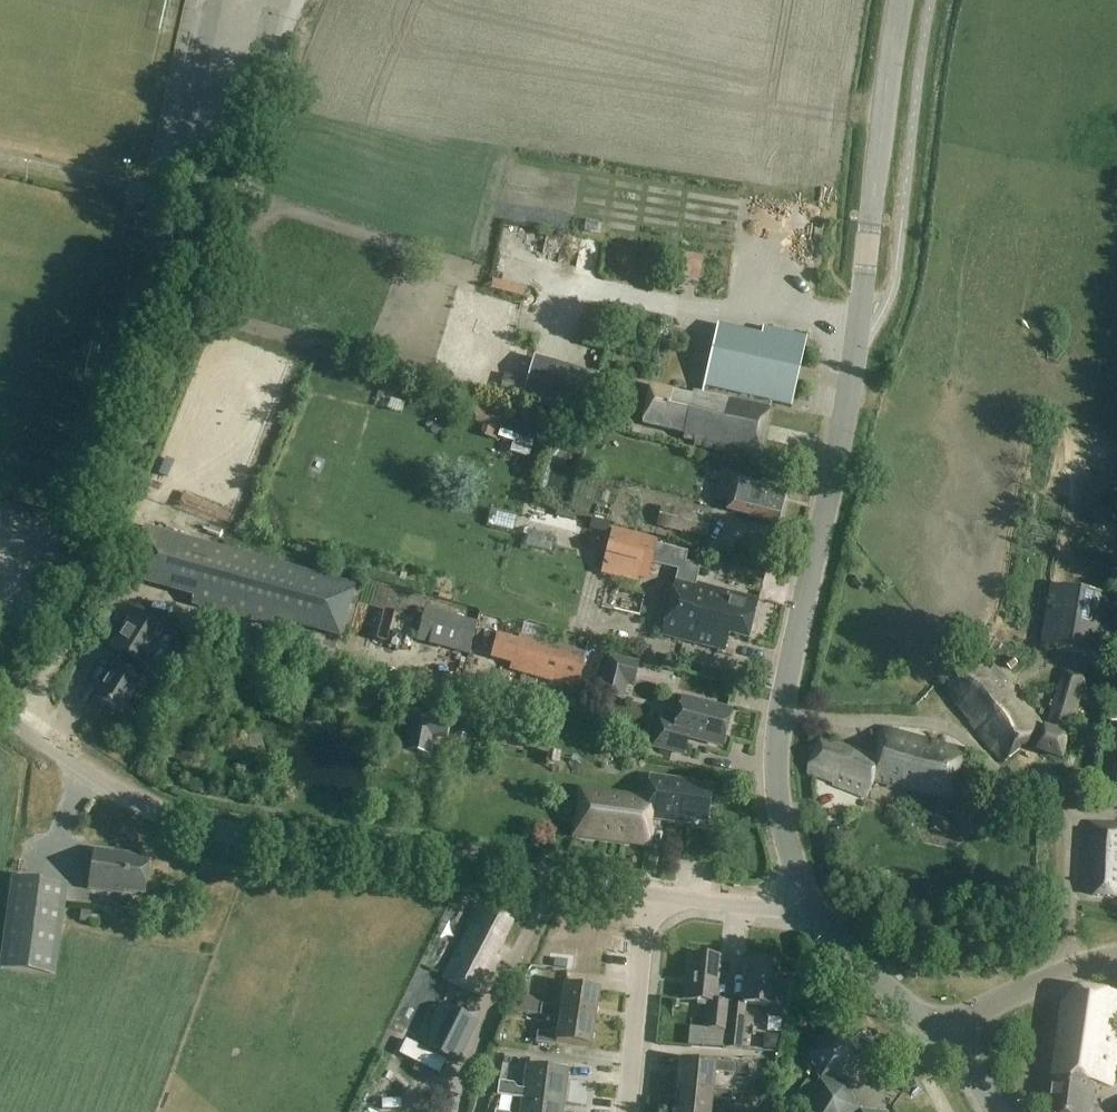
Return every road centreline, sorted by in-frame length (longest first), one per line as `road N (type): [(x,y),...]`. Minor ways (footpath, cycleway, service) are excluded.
road 1 (tertiary): [(803,897),(777,772),(783,693),(848,388),(901,0)]
road 2 (unclassified): [(648,895),(229,835),(113,789),(0,714)]
road 3 (residential): [(626,1111),(648,895)]
road 4 (tertiary): [(939,1035),(803,897)]
road 5 (unclassified): [(1116,959),(1011,994),(939,1035)]
road 6 (unclassified): [(803,897),(753,906),(648,895)]

